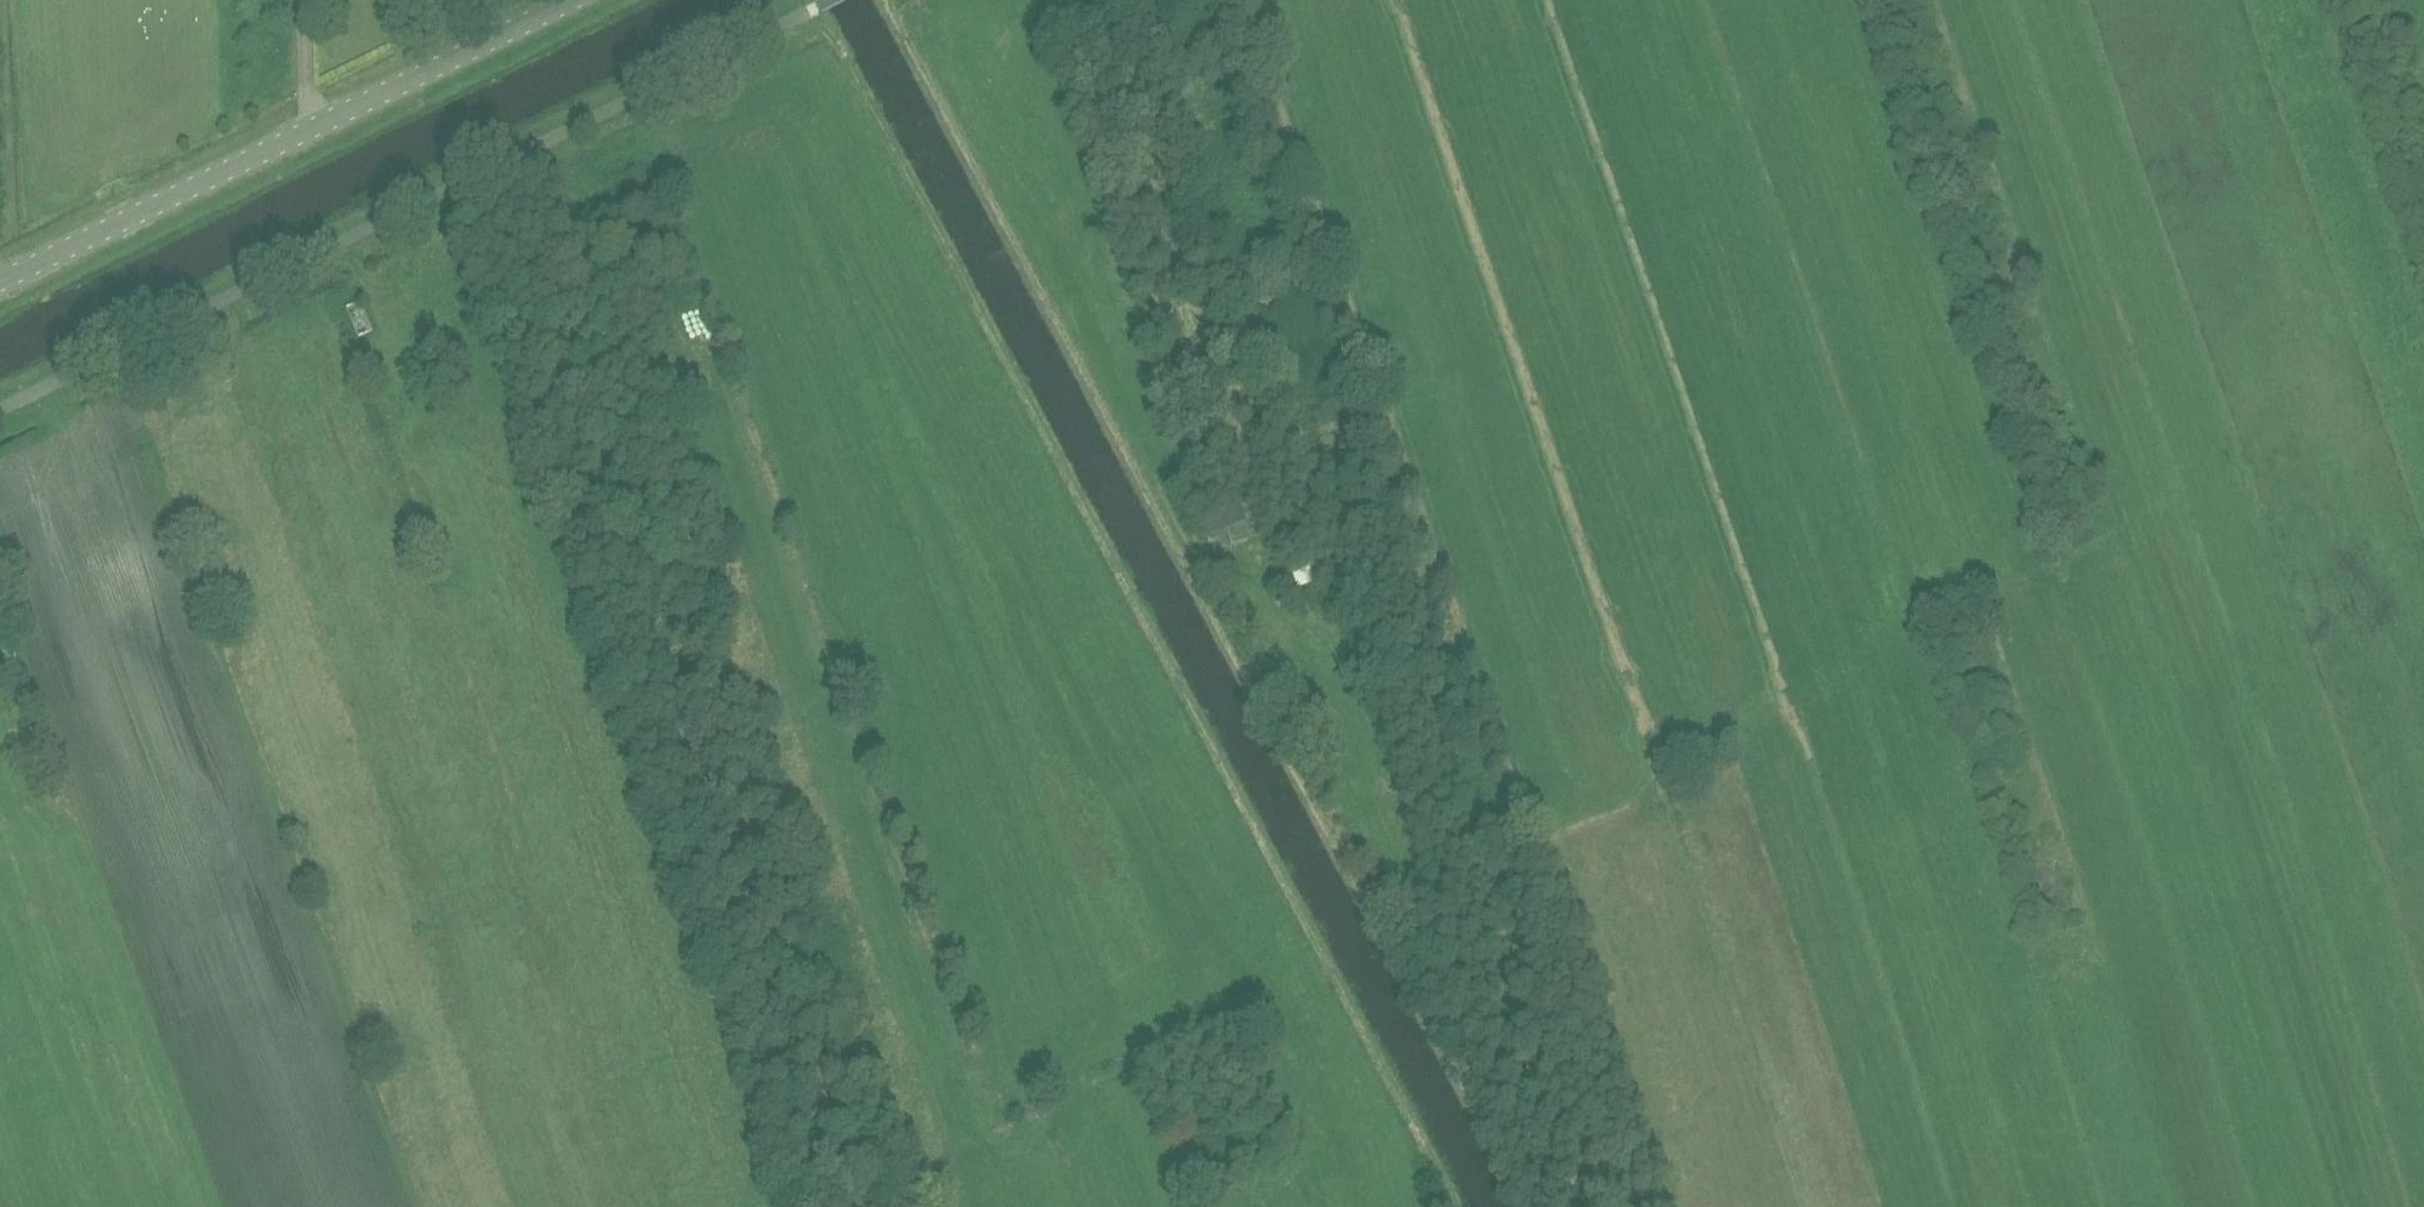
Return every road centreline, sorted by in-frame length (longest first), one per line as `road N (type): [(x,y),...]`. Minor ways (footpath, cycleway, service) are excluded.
road 1 (unclassified): [(0,409),(832,0)]
road 2 (unclassified): [(0,281),(572,0)]

